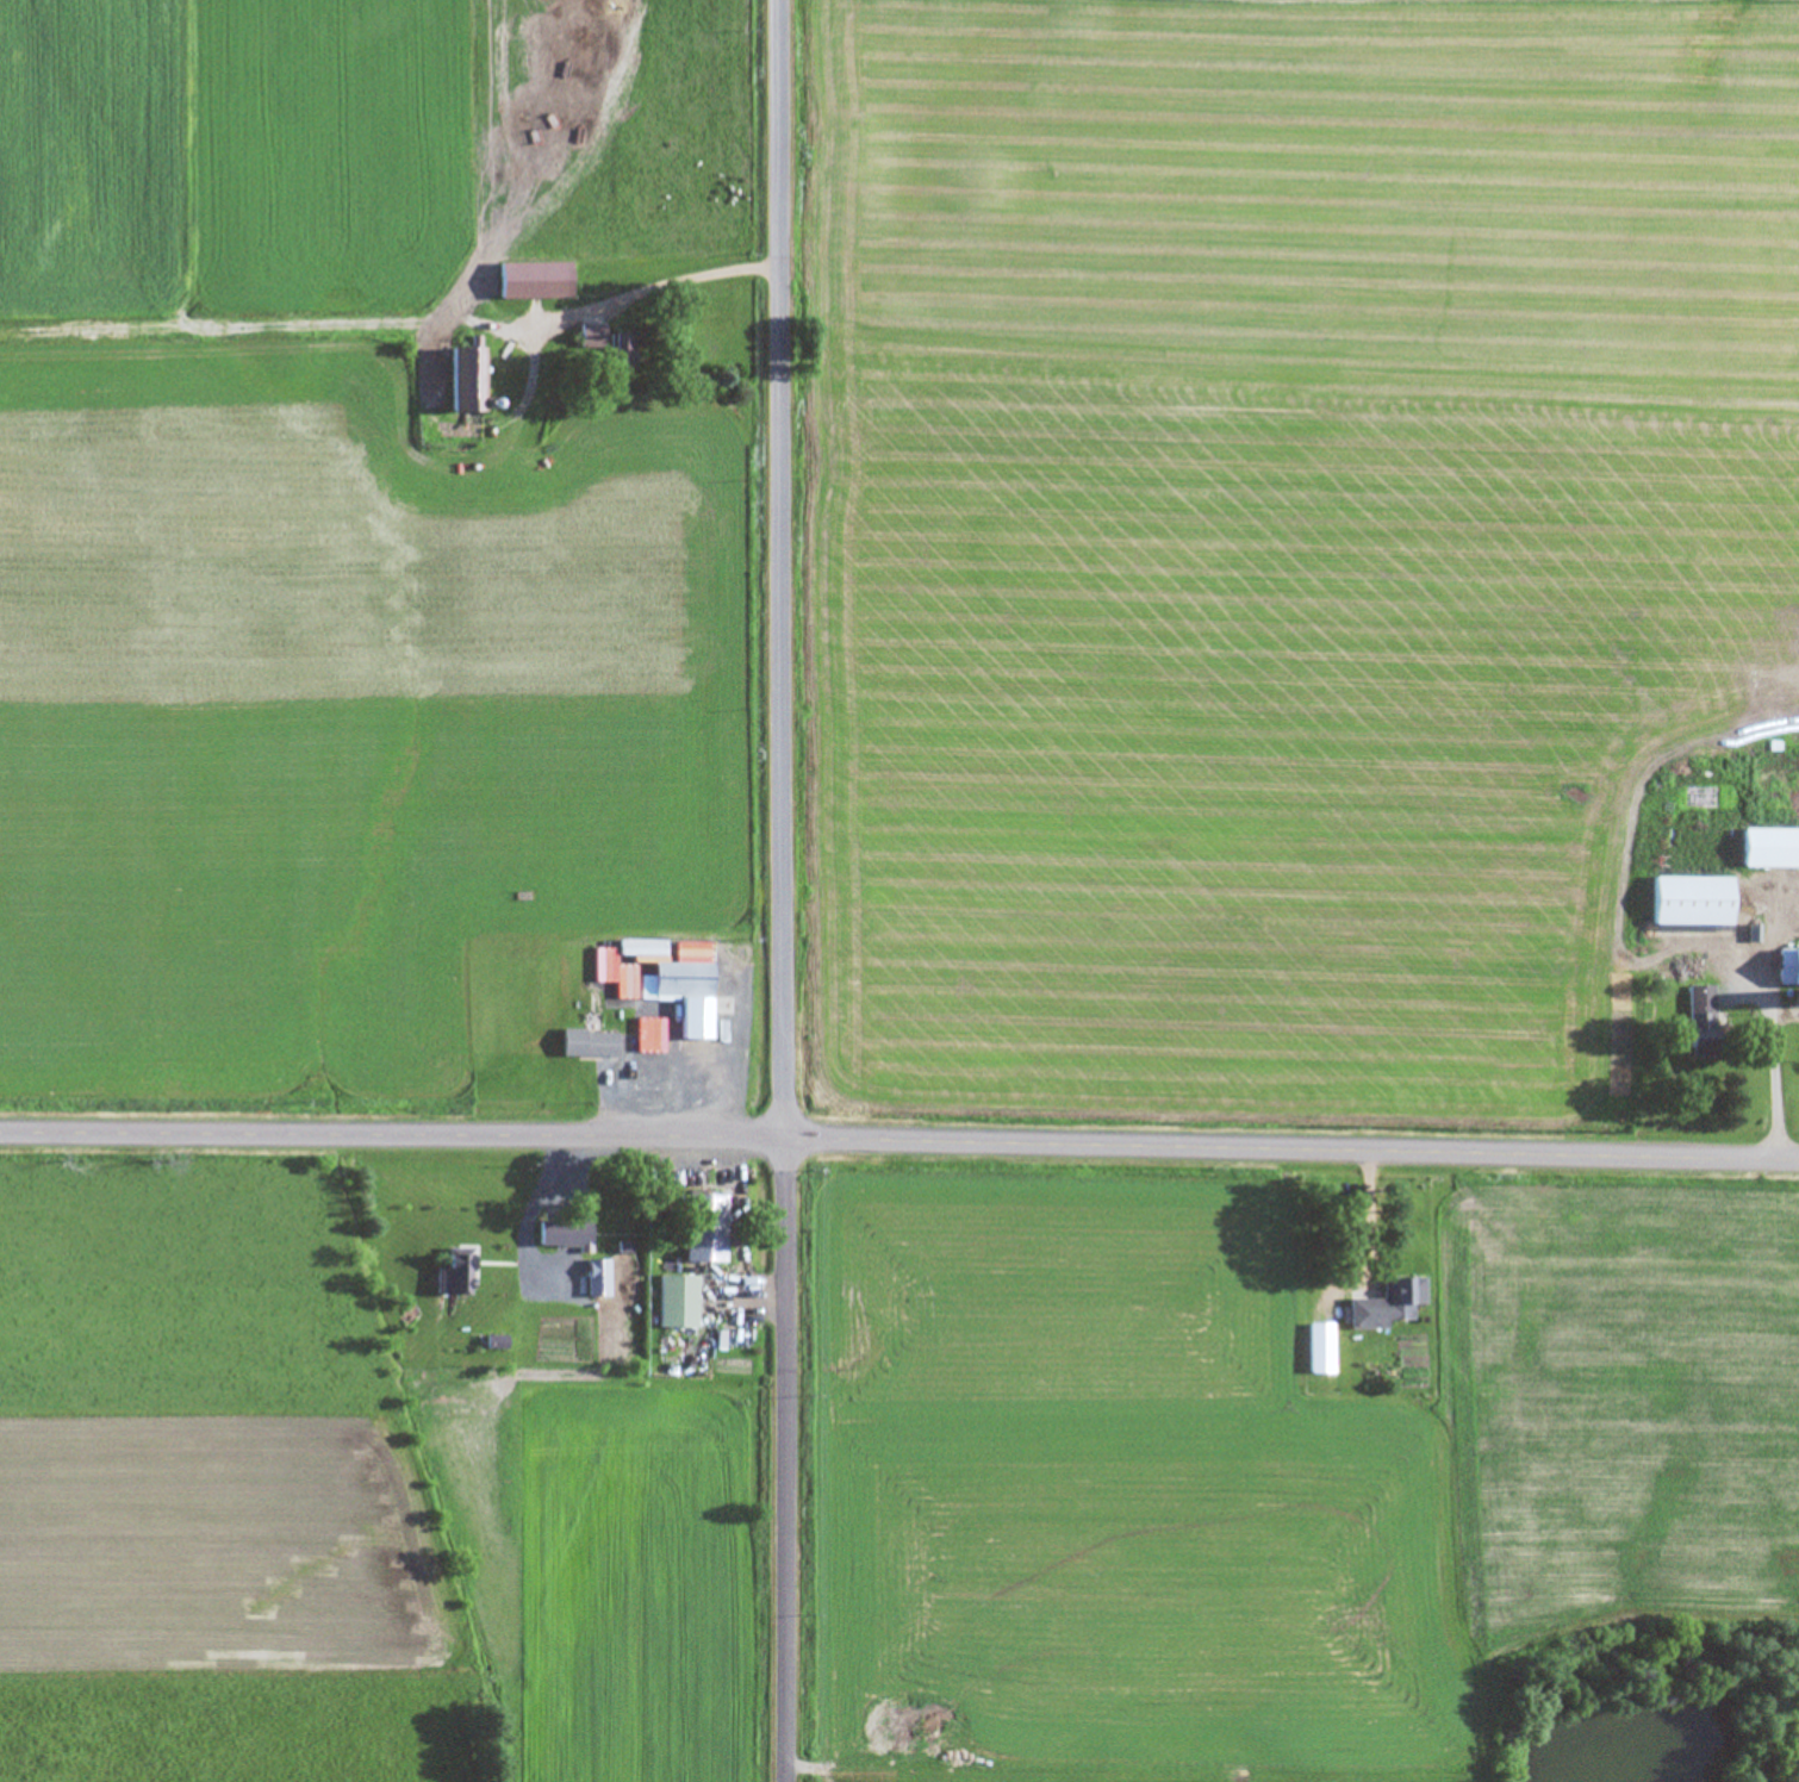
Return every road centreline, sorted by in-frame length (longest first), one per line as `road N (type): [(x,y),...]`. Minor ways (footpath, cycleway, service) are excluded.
road 1 (secondary): [(1798,1160),(0,1131)]
road 2 (residential): [(784,1781),(779,0)]

